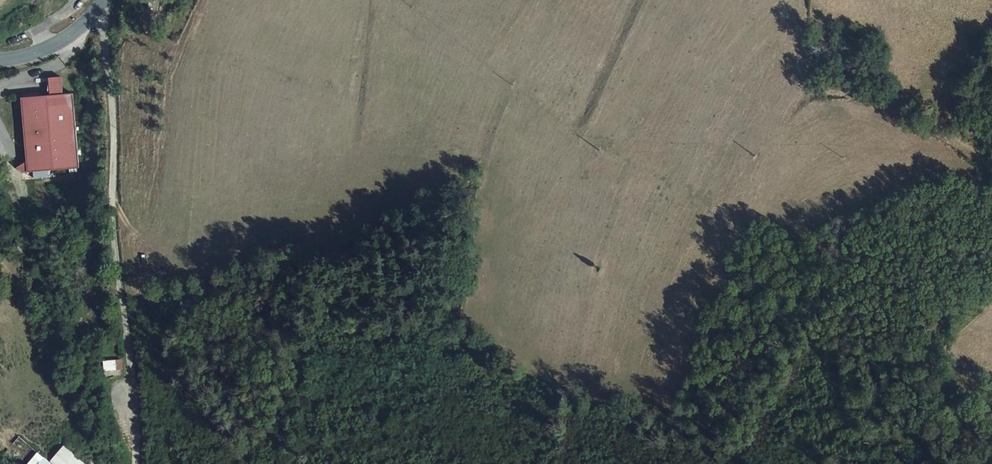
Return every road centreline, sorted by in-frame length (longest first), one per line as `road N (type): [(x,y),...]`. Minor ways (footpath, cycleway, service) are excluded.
road 1 (tertiary): [(0,59),(43,49),(102,0)]

